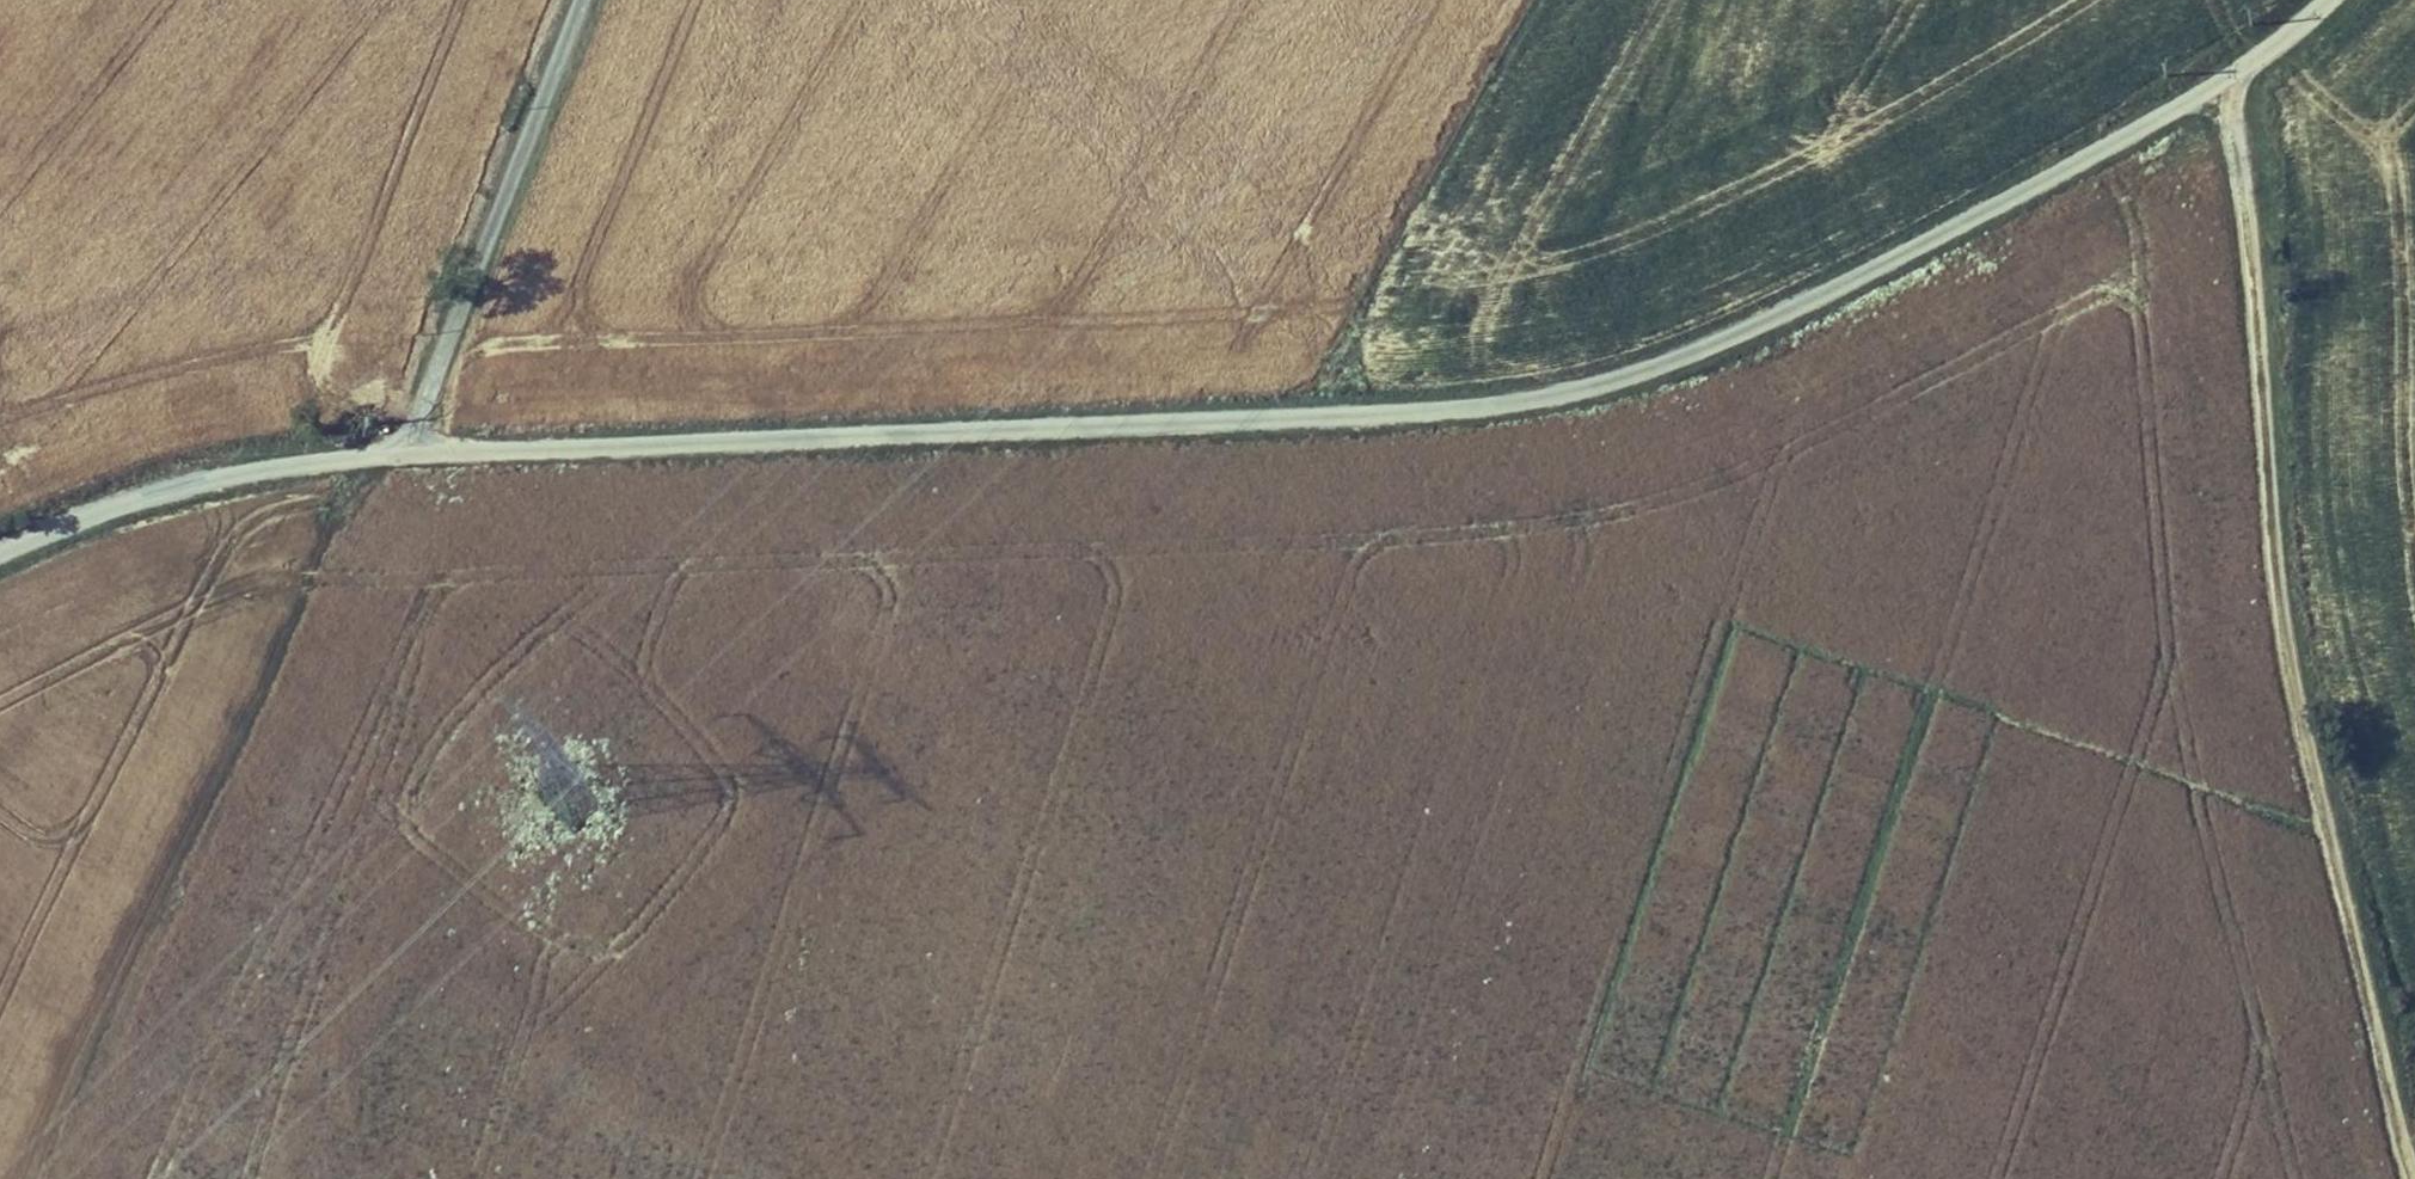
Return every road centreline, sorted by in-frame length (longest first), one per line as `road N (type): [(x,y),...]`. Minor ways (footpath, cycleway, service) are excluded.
road 1 (unclassified): [(0,552),(152,495),(315,460),(1426,409),(1564,391),(1754,328),(1880,267),(2238,74),(2329,0)]
road 2 (track): [(2238,74),(2343,940),(2414,1110)]

